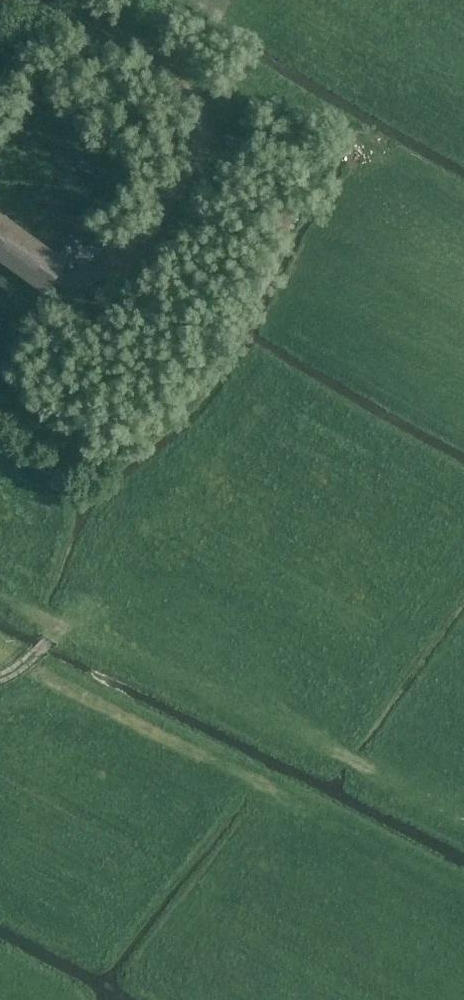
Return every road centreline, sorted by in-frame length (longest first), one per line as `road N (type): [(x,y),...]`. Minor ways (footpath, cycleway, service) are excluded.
road 1 (track): [(463,208),(319,119),(204,107),(159,64),(37,0)]
road 2 (track): [(20,662),(133,719)]

